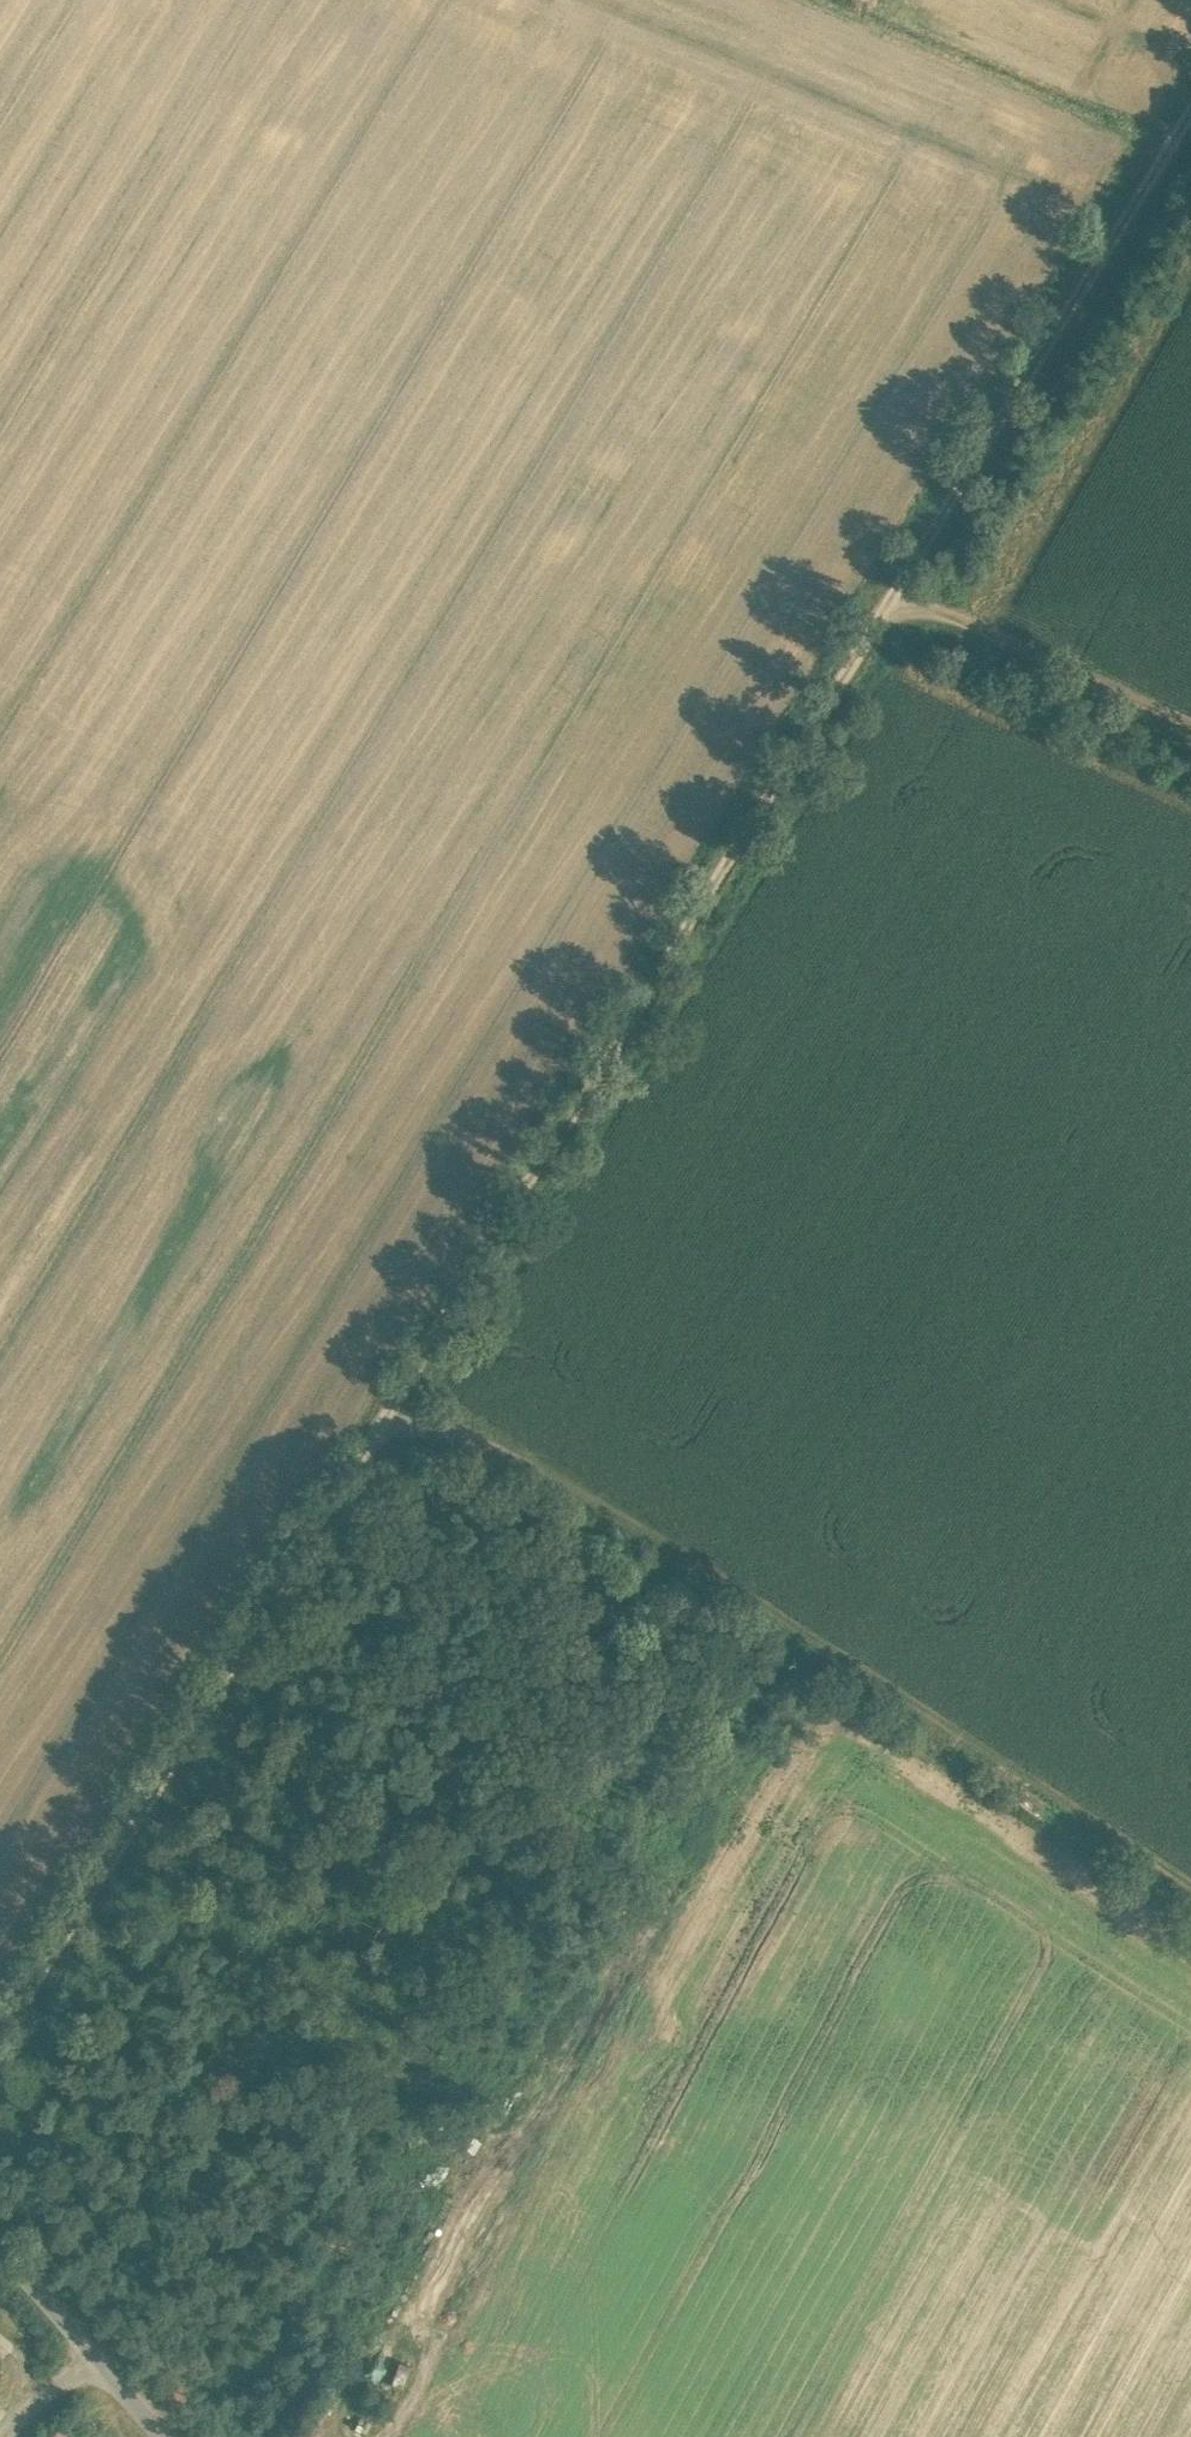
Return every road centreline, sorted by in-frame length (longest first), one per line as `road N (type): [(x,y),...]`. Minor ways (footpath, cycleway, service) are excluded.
road 1 (track): [(1190,101),(869,644),(0,2030)]
road 2 (unclassified): [(172,2436),(88,2339),(0,2255)]

